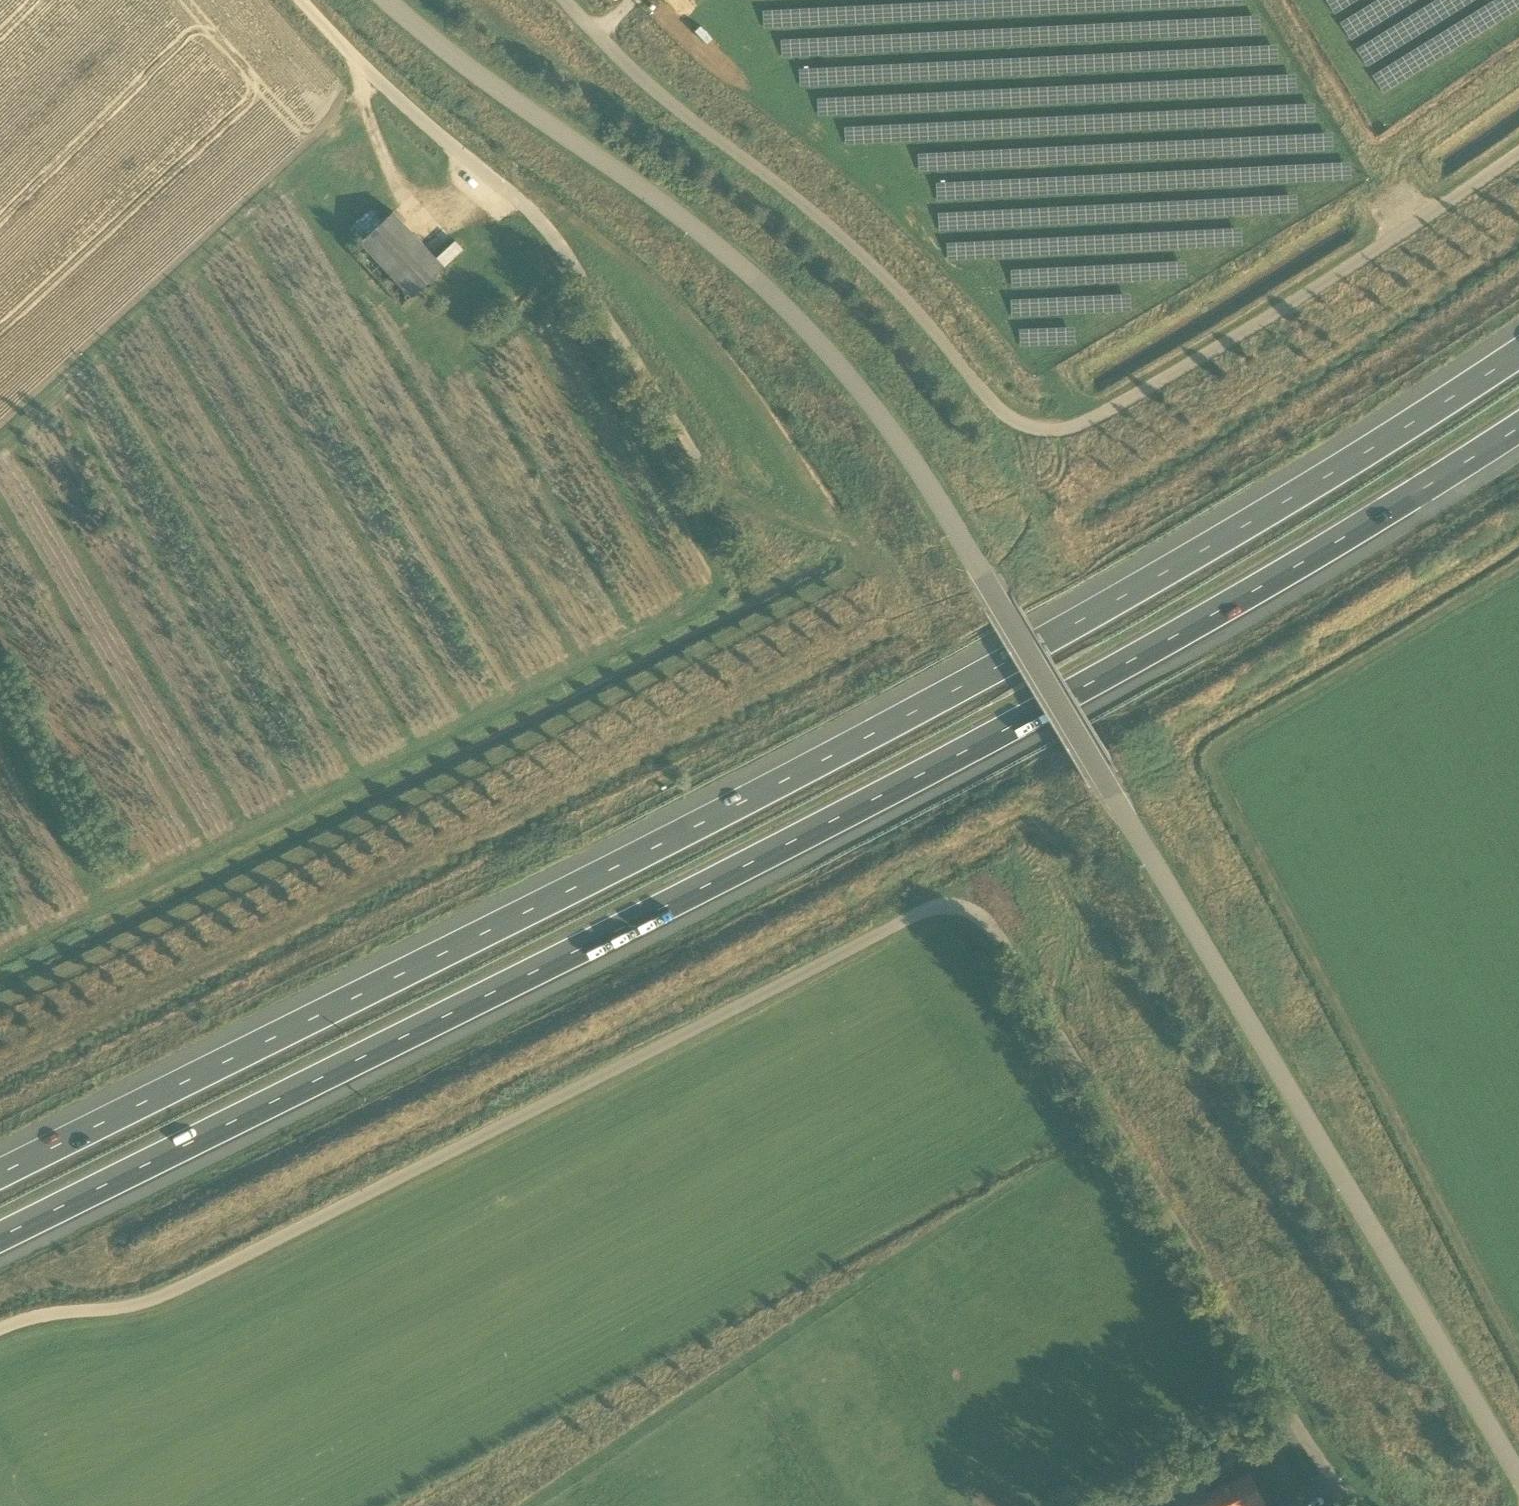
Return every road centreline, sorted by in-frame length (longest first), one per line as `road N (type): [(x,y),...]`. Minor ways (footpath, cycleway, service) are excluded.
road 1 (unclassified): [(1518,1476),(917,465),(758,283),(388,0)]
road 2 (unclassified): [(1358,1505),(1276,1394),(1030,978),(987,921),(964,910),(936,908),(142,1304),(49,1314),(0,1329)]
road 3 (motorway): [(1518,352),(1300,499),(925,708),(0,1173)]
road 4 (motorway): [(0,1235),(946,761),(1327,548),(1518,422)]
road 5 (unclassified): [(1518,155),(1371,260),(1062,437),(1006,415),(848,242),(632,68),(568,0)]
road 6 (track): [(0,1034),(894,581)]
road 7 (track): [(0,432),(380,81)]

